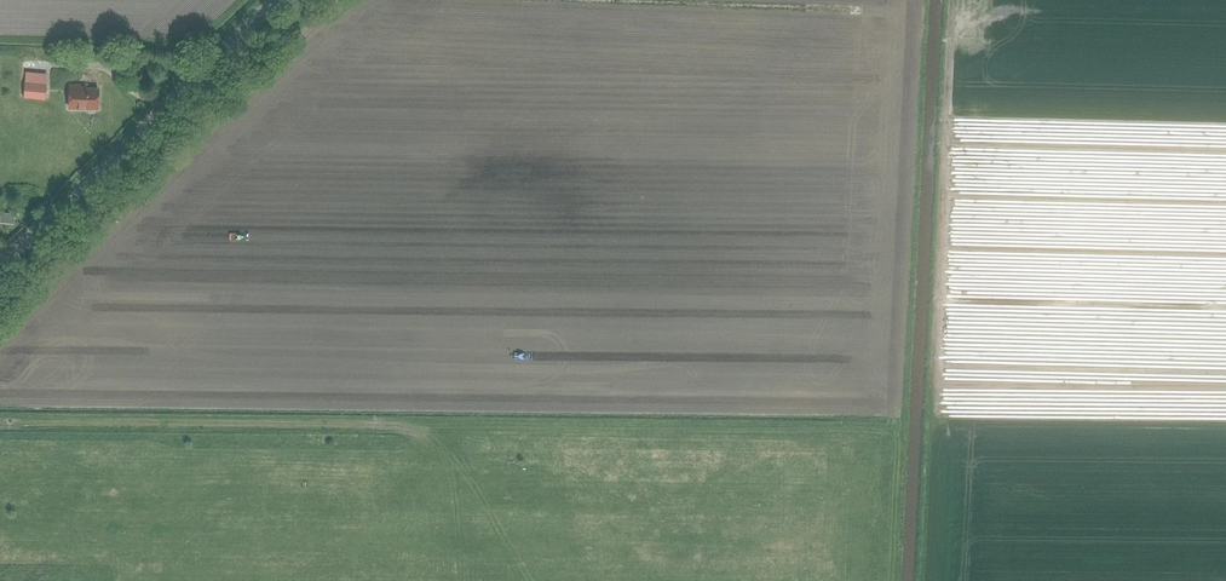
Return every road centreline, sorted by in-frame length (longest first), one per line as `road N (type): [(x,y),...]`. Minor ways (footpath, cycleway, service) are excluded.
road 1 (tertiary): [(0,264),(279,0)]

